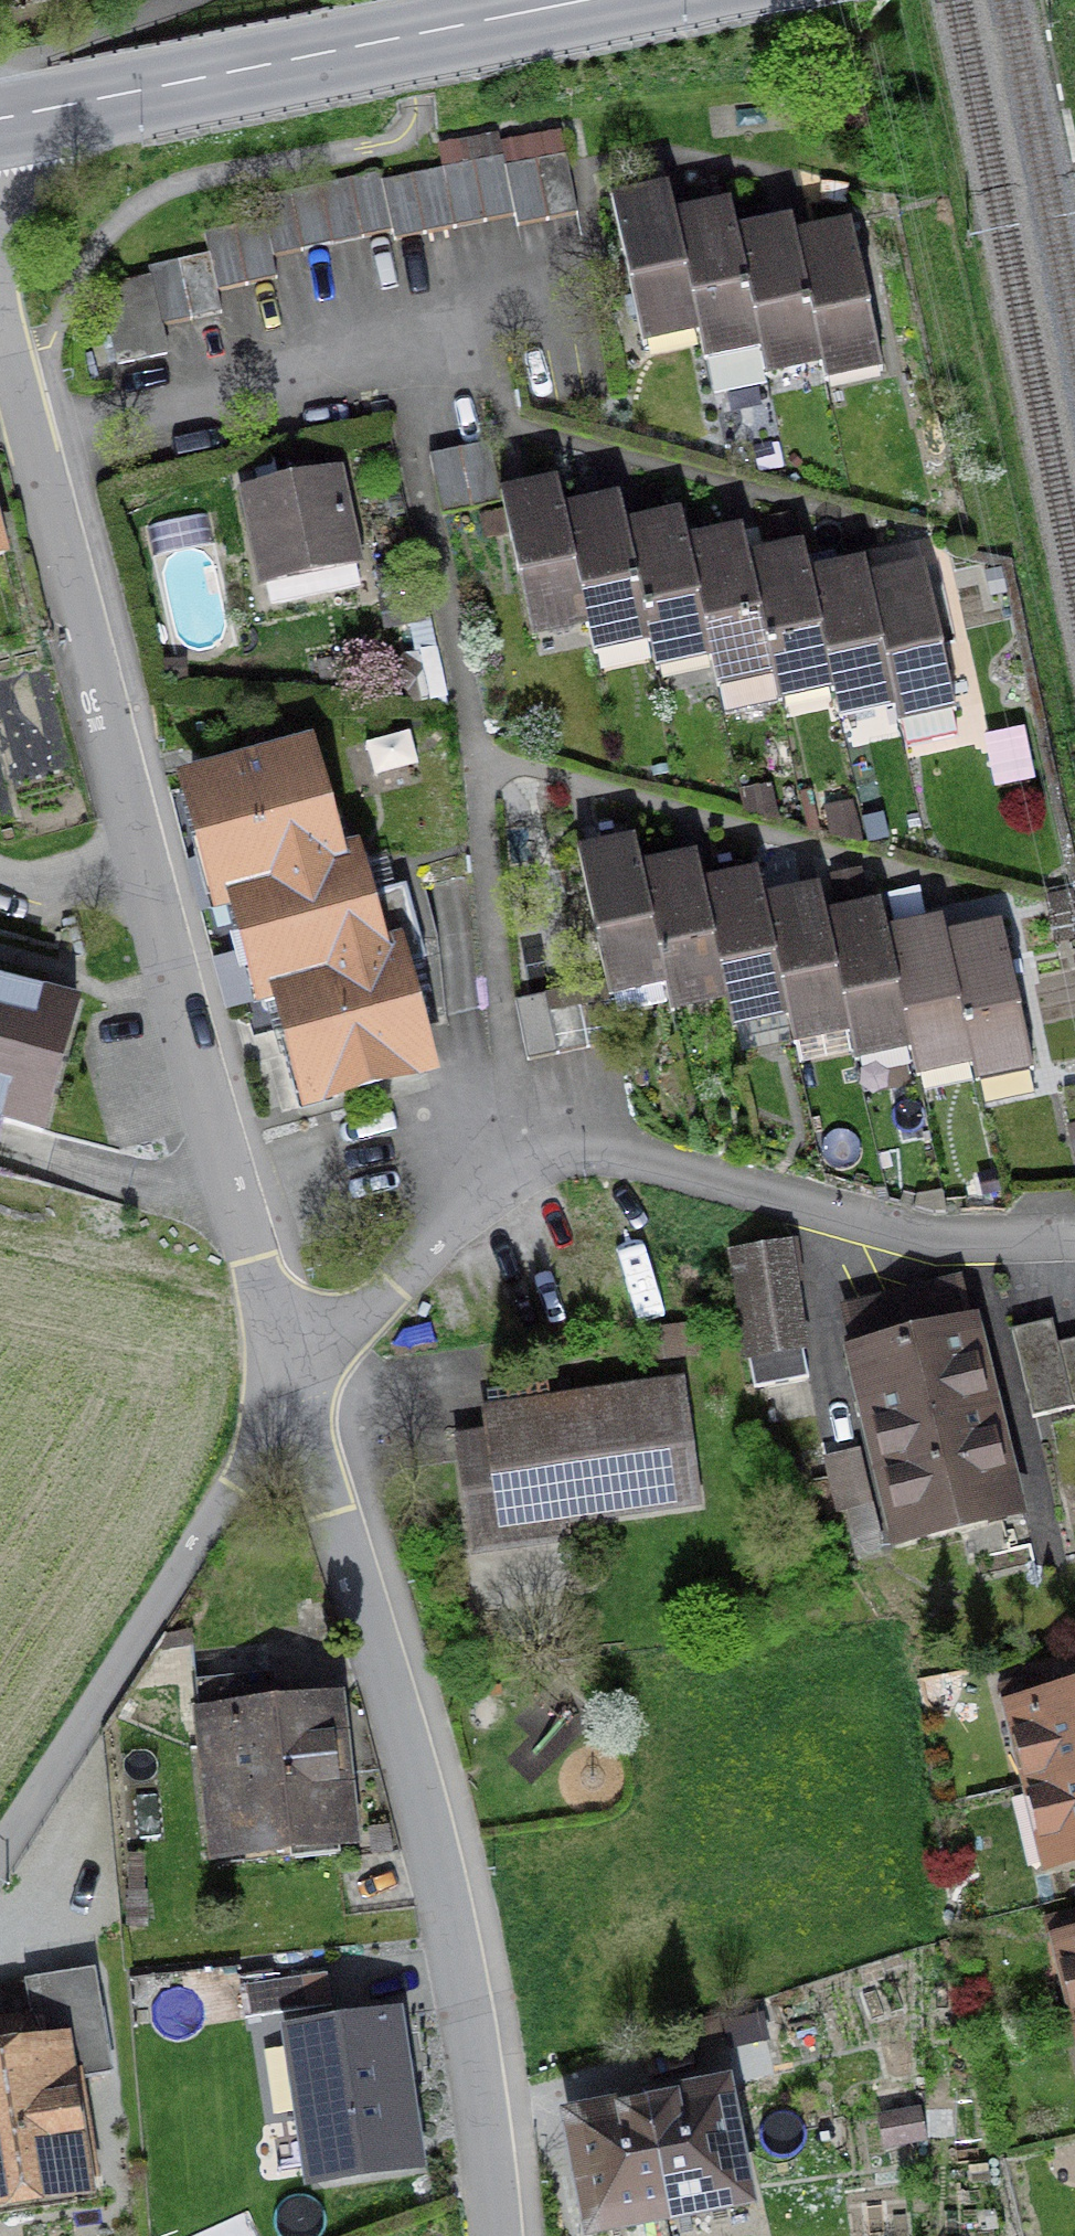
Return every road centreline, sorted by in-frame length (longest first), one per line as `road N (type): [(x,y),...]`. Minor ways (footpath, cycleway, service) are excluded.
road 1 (residential): [(0,320),(77,646),(294,1384)]
road 2 (residential): [(1074,1246),(932,1246),(582,1154),(512,1171),(294,1384)]
road 3 (residential): [(294,1384),(404,1725),(492,2068),(496,2235)]
road 4 (tertiary): [(594,0),(0,124)]
road 5 (residential): [(294,1384),(0,1846)]

